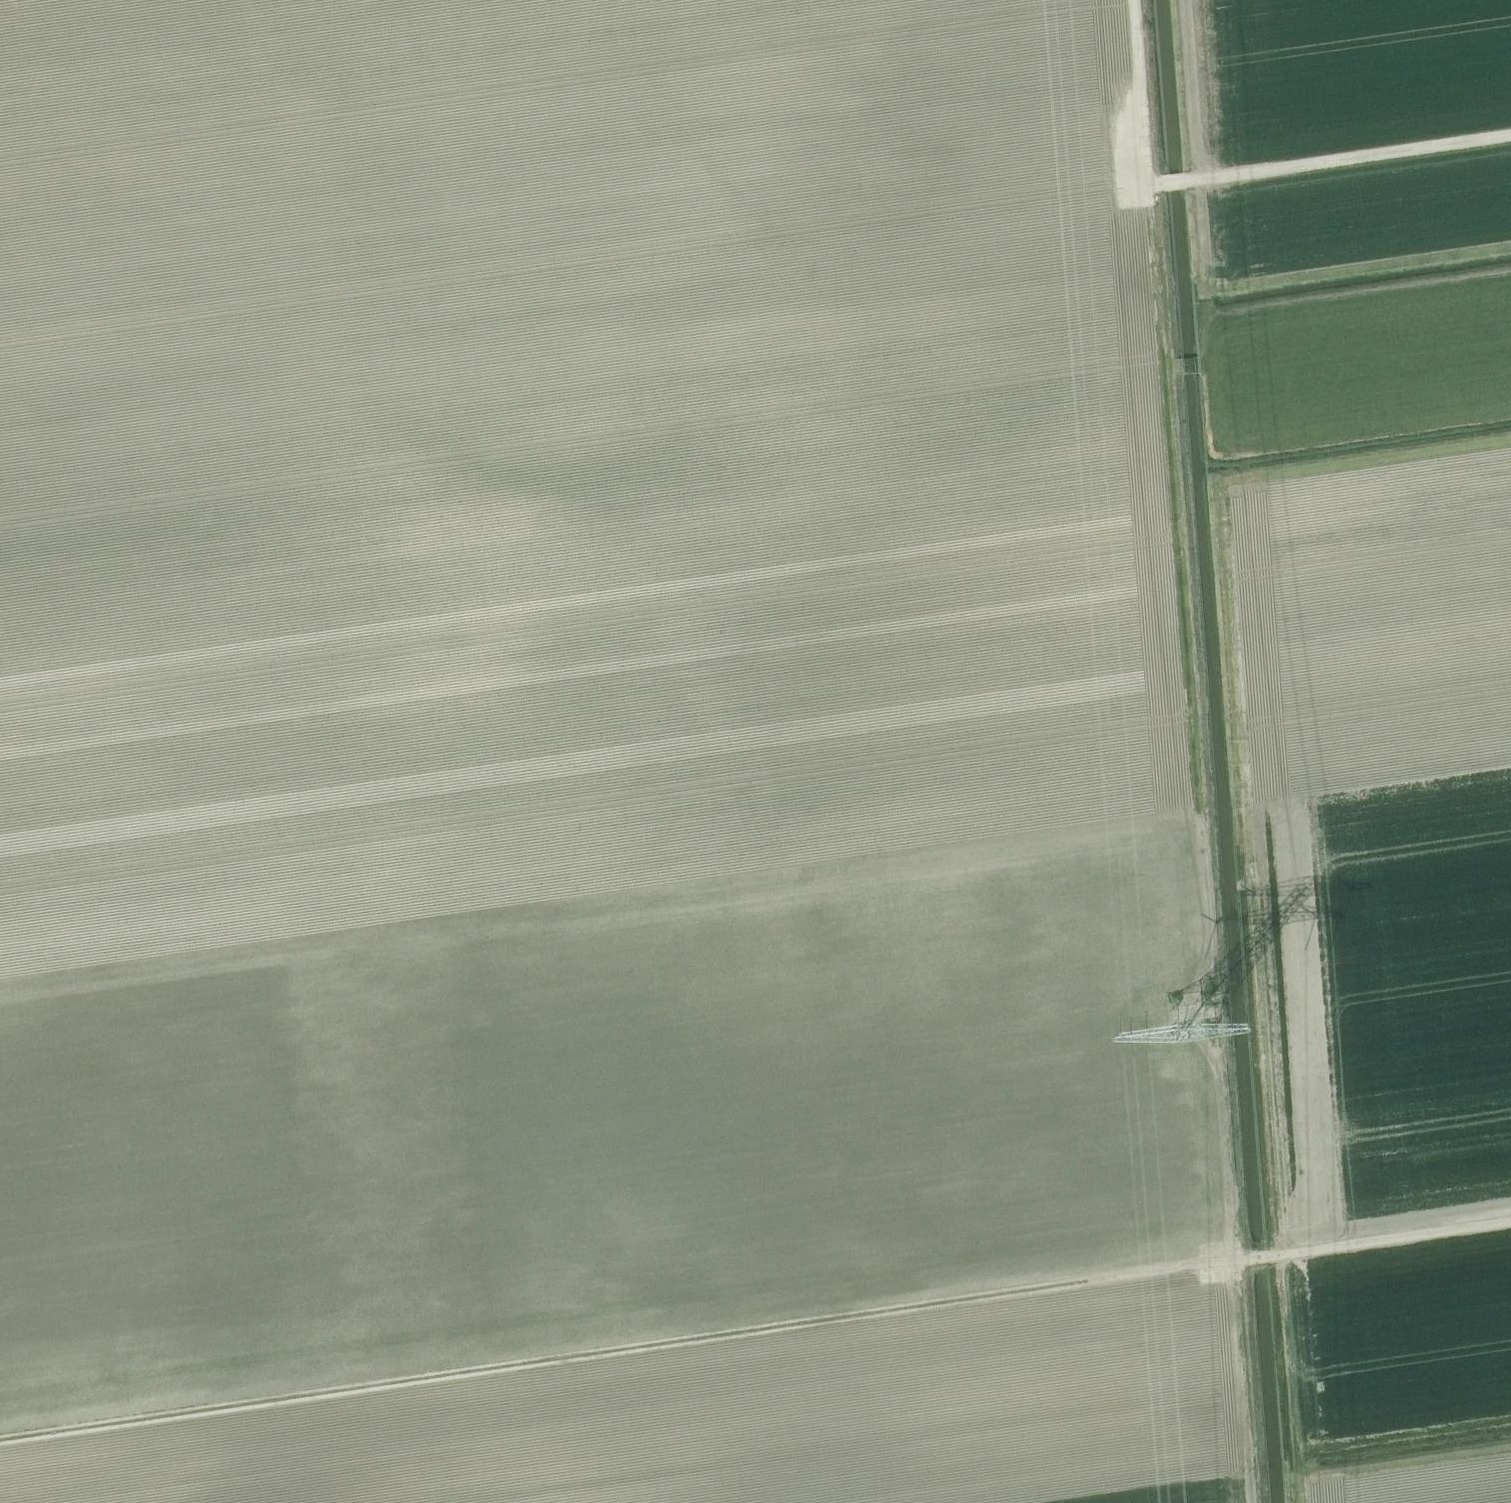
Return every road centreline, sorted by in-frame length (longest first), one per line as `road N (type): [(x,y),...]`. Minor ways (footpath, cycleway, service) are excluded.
road 1 (track): [(0,1440),(1510,1220)]
road 2 (track): [(1137,0),(1144,182),(1510,134)]

